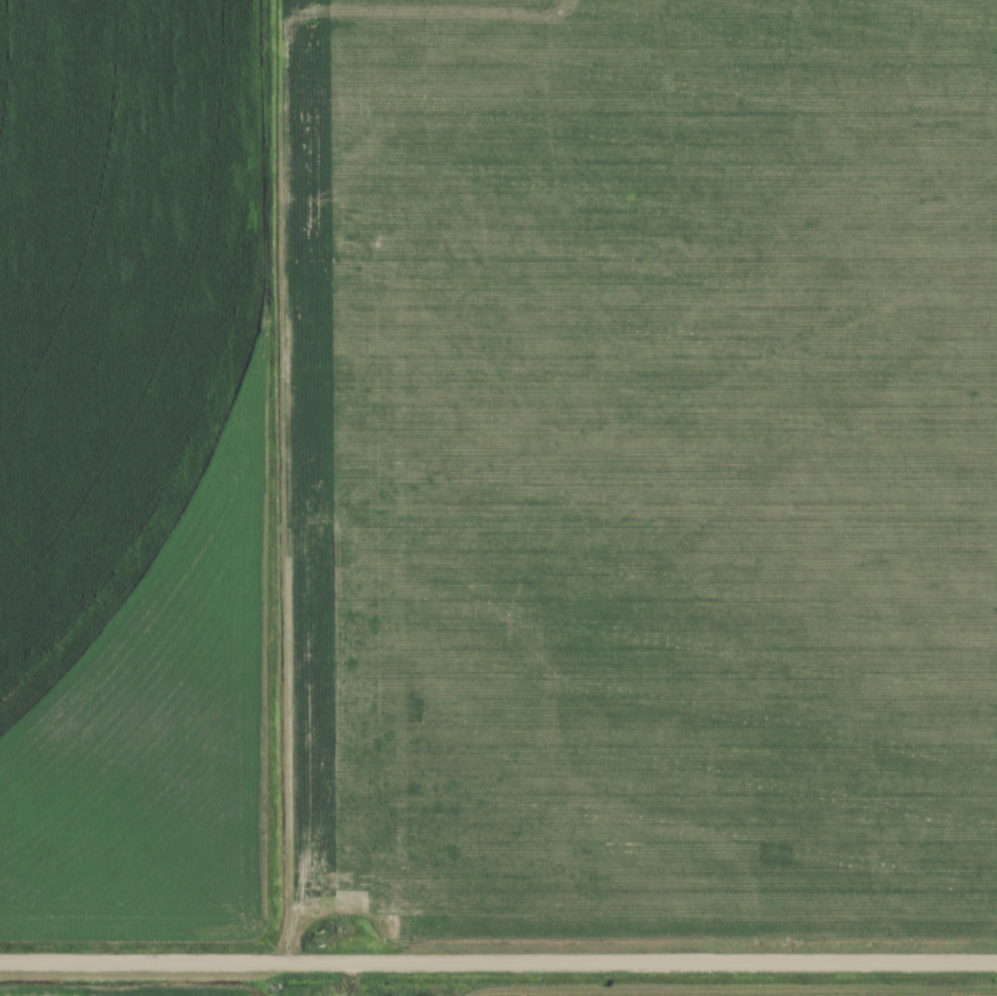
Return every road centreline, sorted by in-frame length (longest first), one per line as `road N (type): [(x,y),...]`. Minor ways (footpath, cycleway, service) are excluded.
road 1 (residential): [(996,966),(0,964)]

